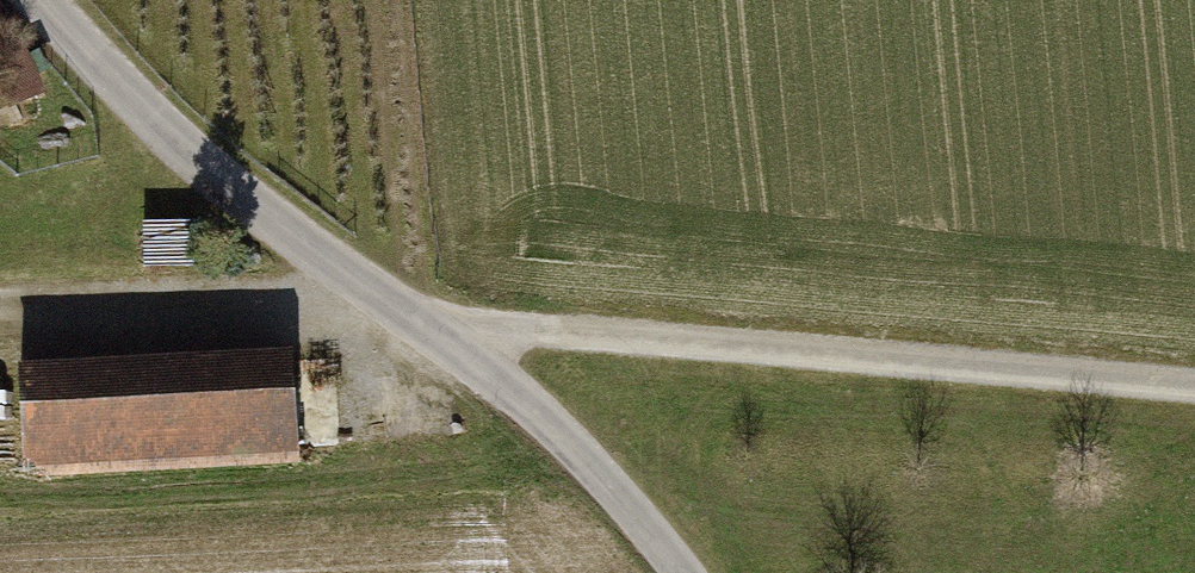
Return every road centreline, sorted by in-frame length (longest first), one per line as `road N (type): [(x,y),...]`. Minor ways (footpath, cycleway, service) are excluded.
road 1 (track): [(417,313),(1194,385)]
road 2 (residential): [(417,313),(234,190),(48,0)]
road 3 (track): [(0,315),(417,313)]
road 4 (track): [(682,572),(655,530),(417,313)]

